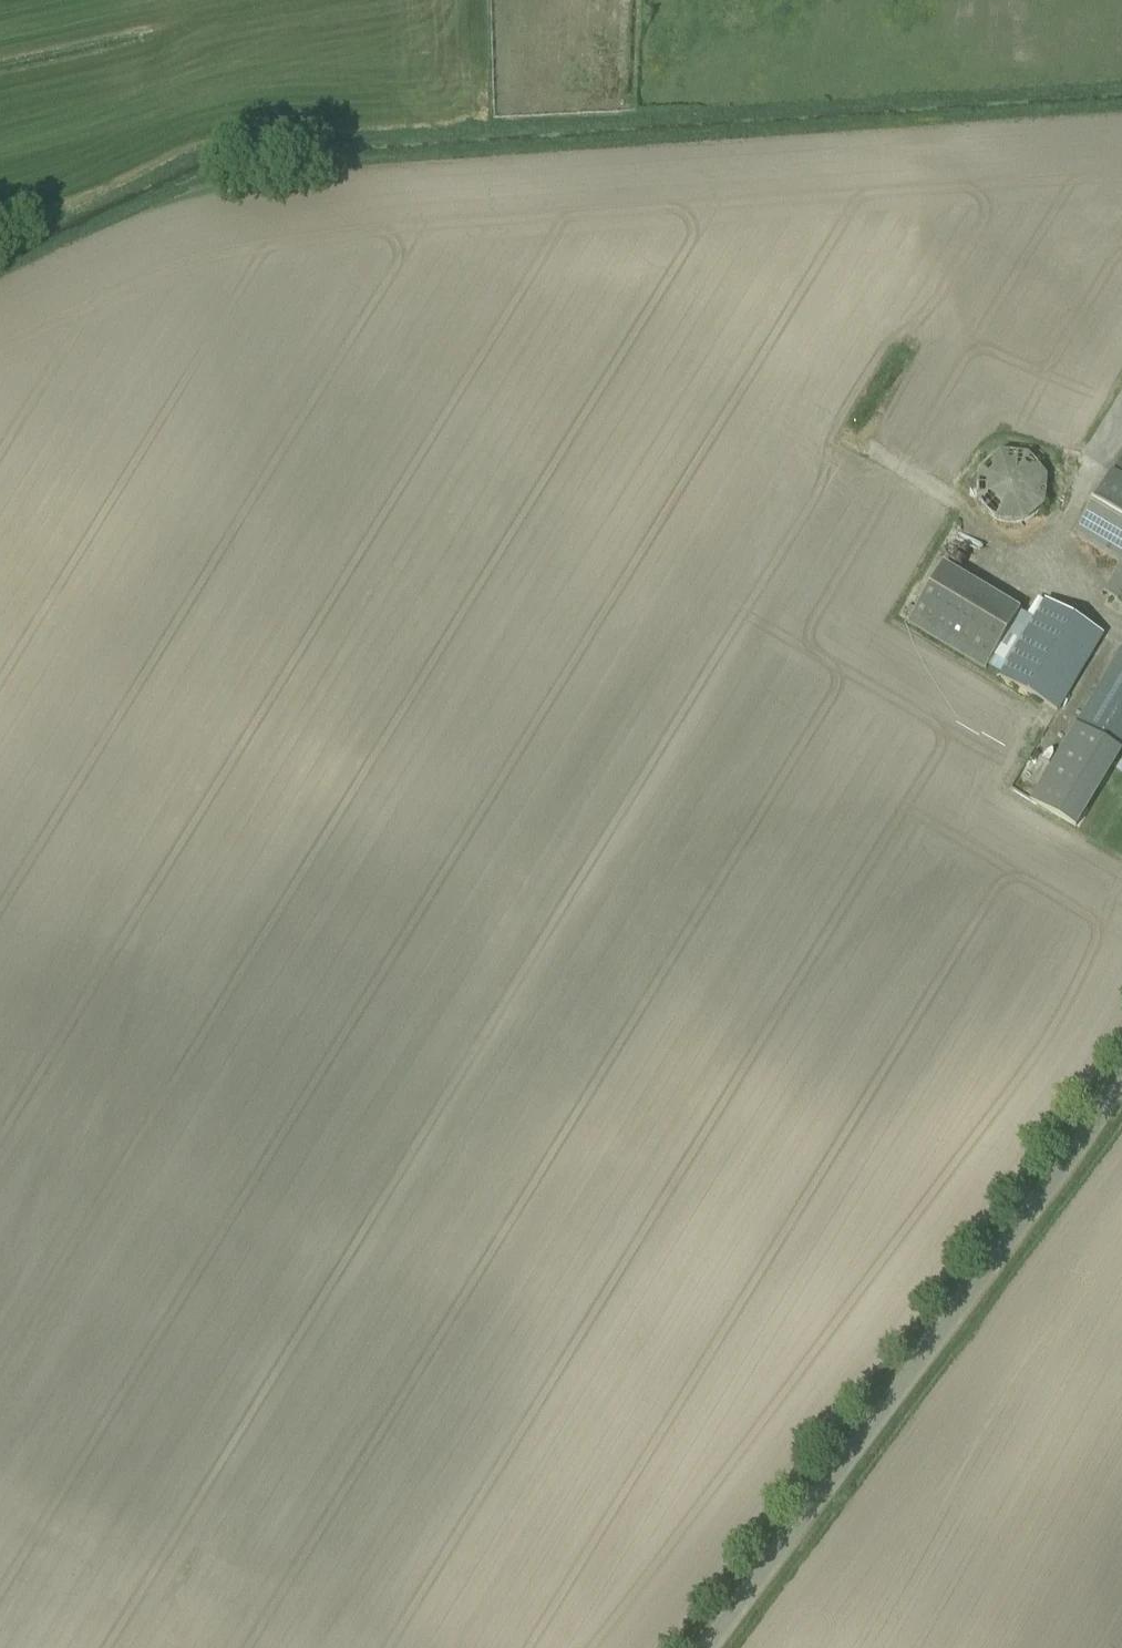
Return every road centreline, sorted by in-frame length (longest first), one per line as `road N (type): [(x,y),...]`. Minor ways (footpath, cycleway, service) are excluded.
road 1 (unclassified): [(710,1647),(1121,1100)]

